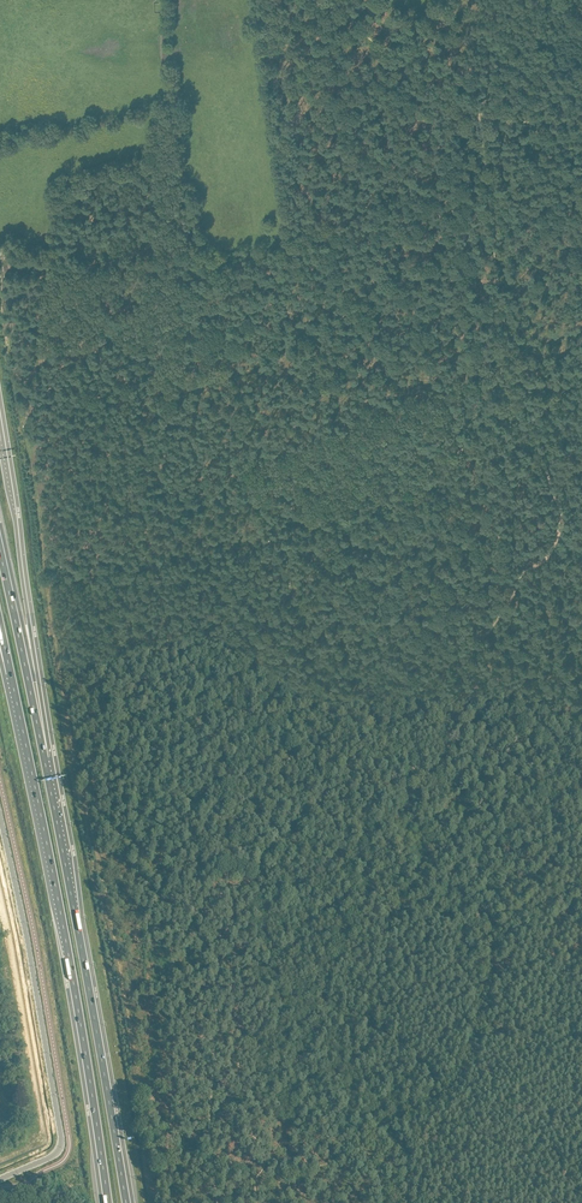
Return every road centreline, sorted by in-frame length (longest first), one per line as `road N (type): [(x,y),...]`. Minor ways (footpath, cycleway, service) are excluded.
road 1 (trunk): [(12,693),(69,955),(108,1202)]
road 2 (trunk): [(126,1202),(46,761)]
road 3 (tertiary): [(0,818),(62,1137),(57,1153),(0,1179)]
road 4 (trunk): [(46,761),(0,431)]
road 5 (trunk): [(46,761),(0,551)]

